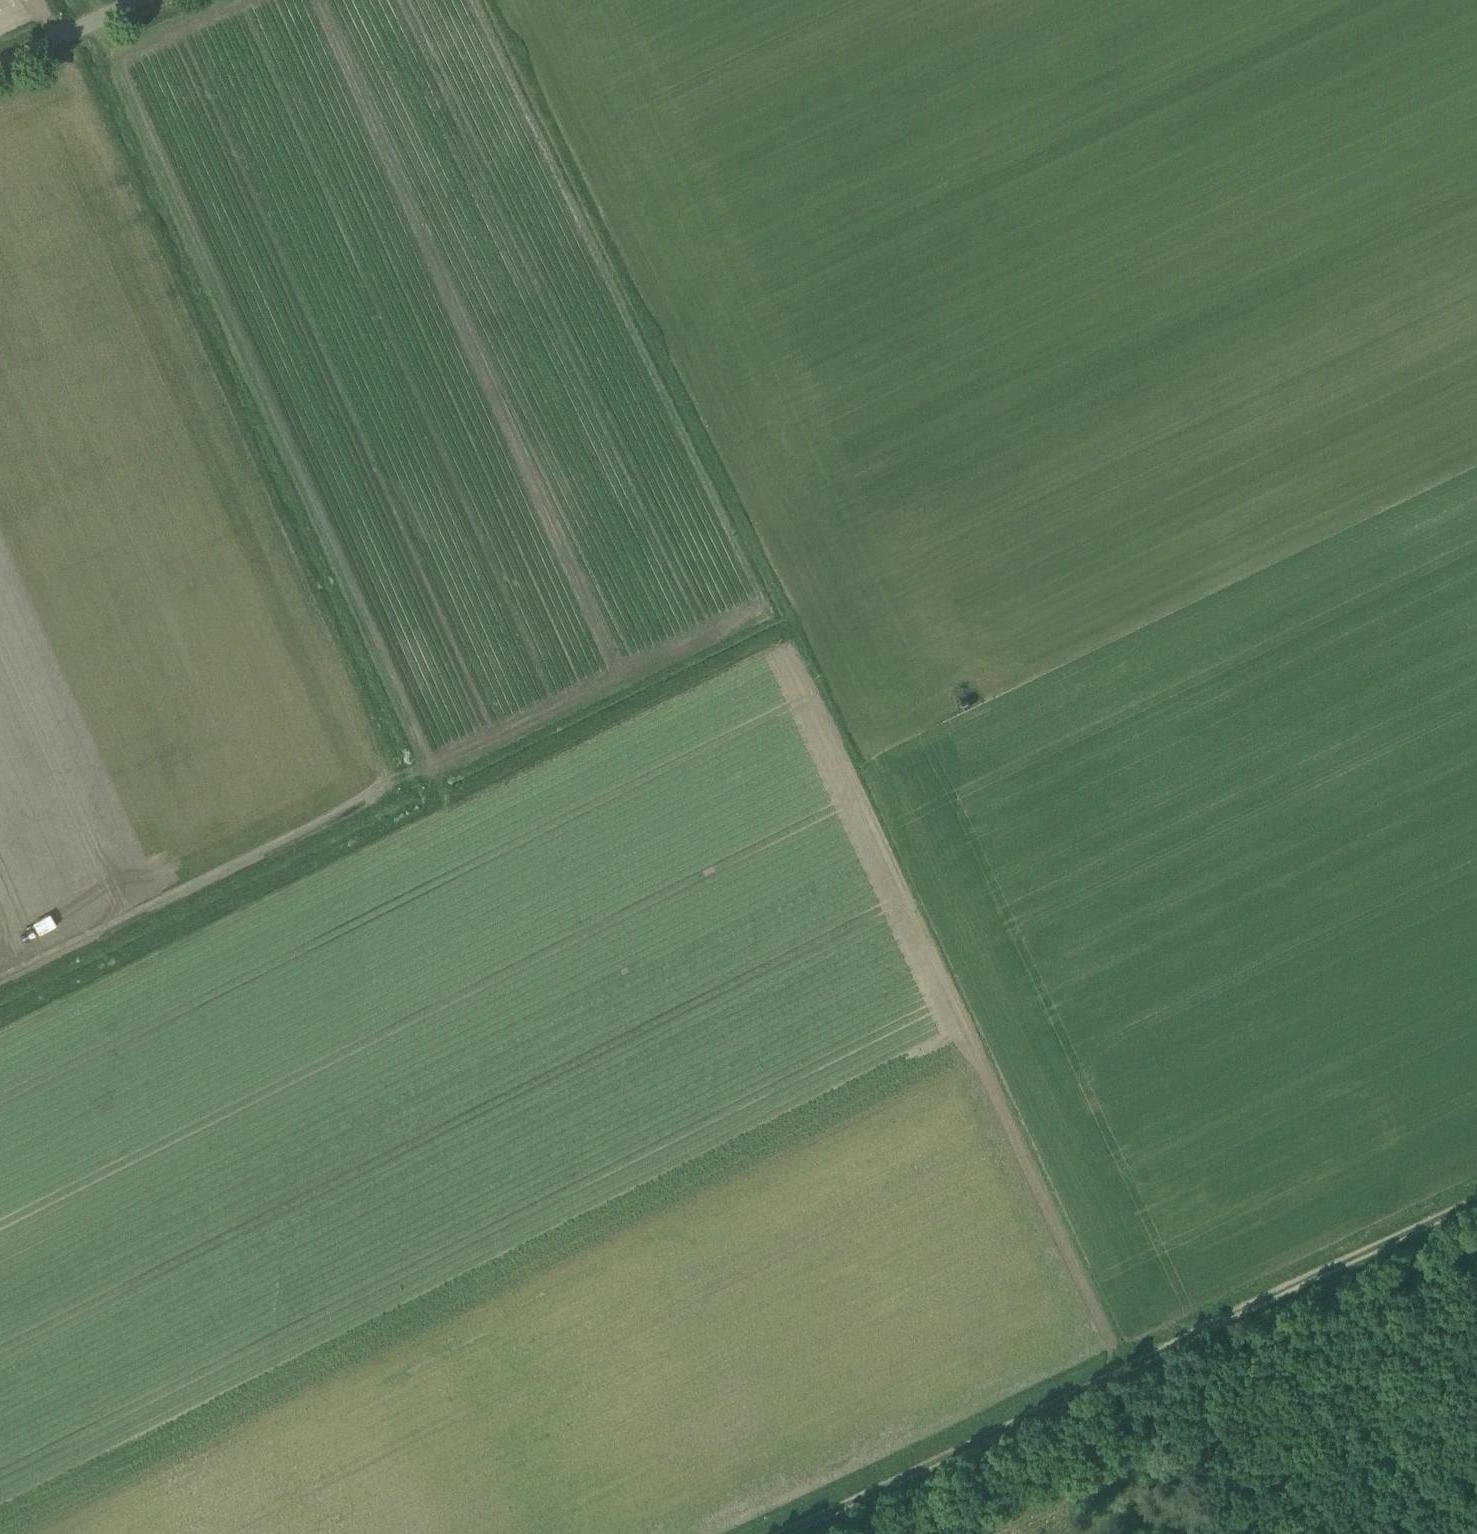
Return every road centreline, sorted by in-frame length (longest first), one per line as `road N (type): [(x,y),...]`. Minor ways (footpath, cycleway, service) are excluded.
road 1 (track): [(1476,1204),(804,1533)]
road 2 (unclassified): [(0,71),(150,0)]

